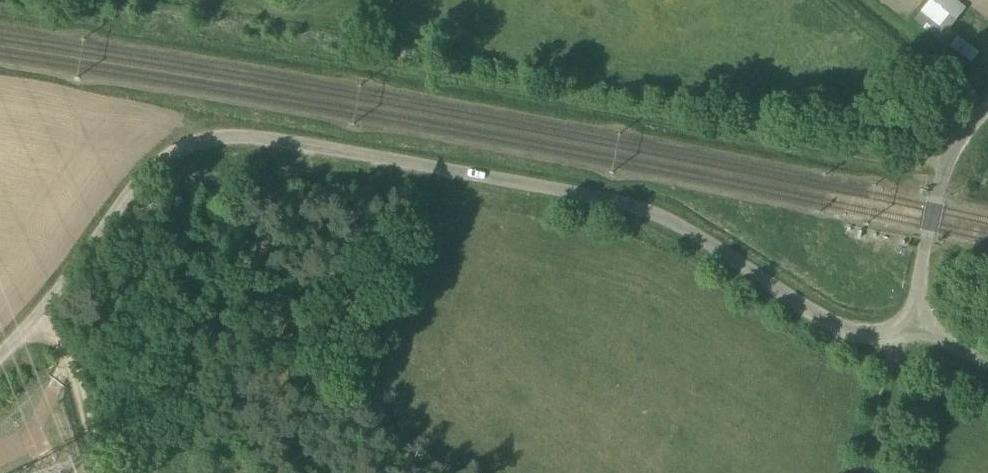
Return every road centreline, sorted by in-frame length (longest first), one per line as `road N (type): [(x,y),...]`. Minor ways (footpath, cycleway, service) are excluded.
road 1 (unclassified): [(0,352),(46,309),(157,160),(188,144),(238,138),(600,198),(661,218),(840,330),(908,329)]
road 2 (unclassified): [(908,329),(937,190),(987,84)]
road 3 (track): [(947,161),(692,115)]
road 4 (track): [(46,309),(102,472)]
road 5 (track): [(873,472),(908,329)]

